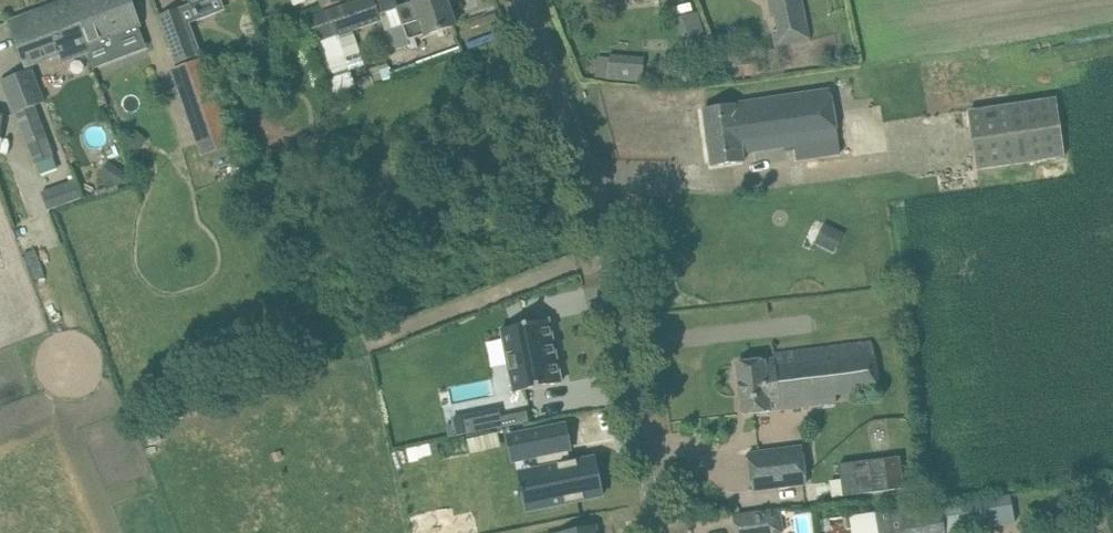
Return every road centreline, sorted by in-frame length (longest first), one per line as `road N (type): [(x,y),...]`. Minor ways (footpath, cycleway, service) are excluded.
road 1 (unclassified): [(663,532),(603,214),(520,0)]

